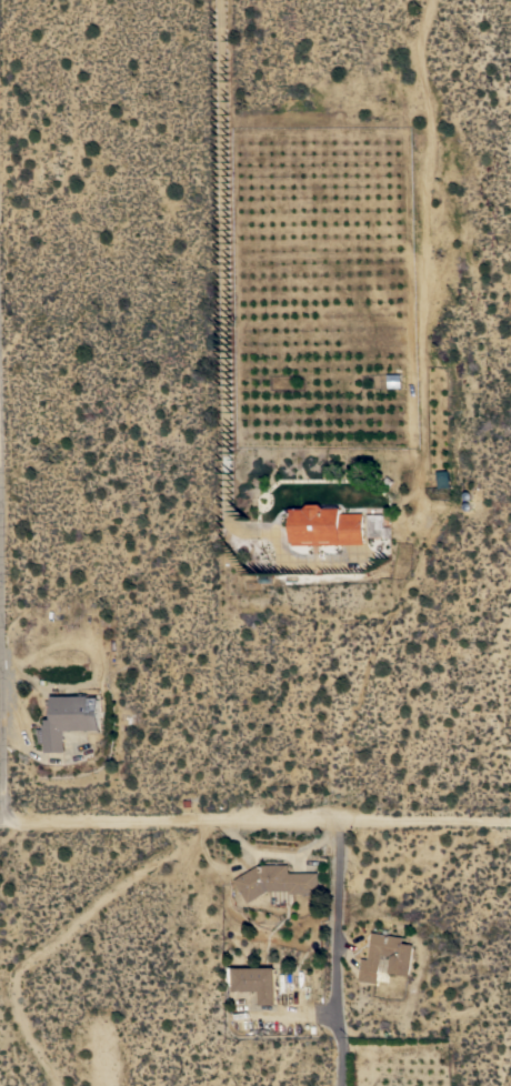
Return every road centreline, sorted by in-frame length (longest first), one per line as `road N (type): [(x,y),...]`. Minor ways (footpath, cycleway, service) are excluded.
road 1 (residential): [(0,0),(9,825)]
road 2 (track): [(226,0),(229,446),(390,446)]
road 3 (residential): [(0,825),(510,820)]
road 4 (track): [(209,823),(14,968),(27,1030),(60,1085)]
road 5 (track): [(337,822),(339,1085)]
road 6 (track): [(223,823),(255,851),(292,854),(318,842),(331,822)]

